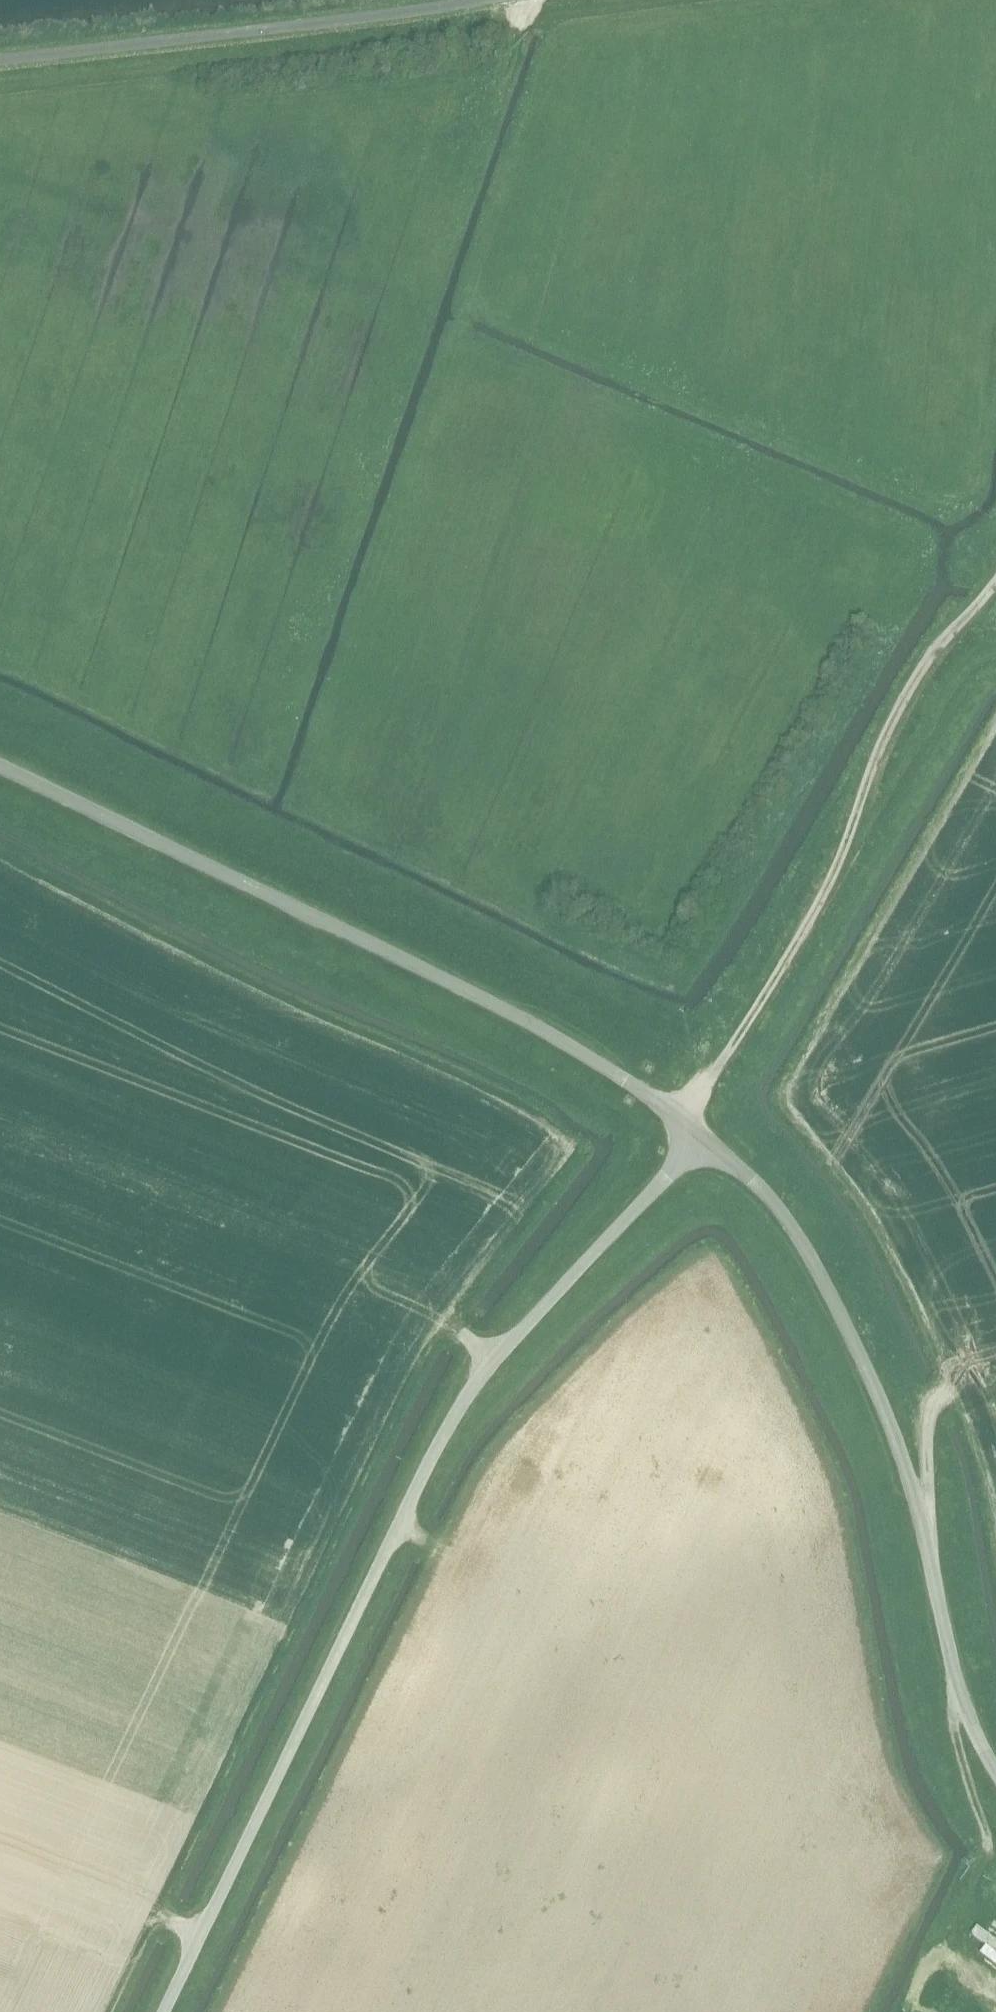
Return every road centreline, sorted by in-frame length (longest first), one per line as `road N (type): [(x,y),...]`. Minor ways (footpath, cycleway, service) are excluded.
road 1 (unclassified): [(165,2011),(449,1427),(492,1362),(671,1170),(687,1129)]
road 2 (unclassified): [(687,1129),(552,1033),(0,766)]
road 3 (unclassified): [(995,1770),(969,1714),(915,1495),(862,1354),(784,1215),(746,1172),(687,1129)]

